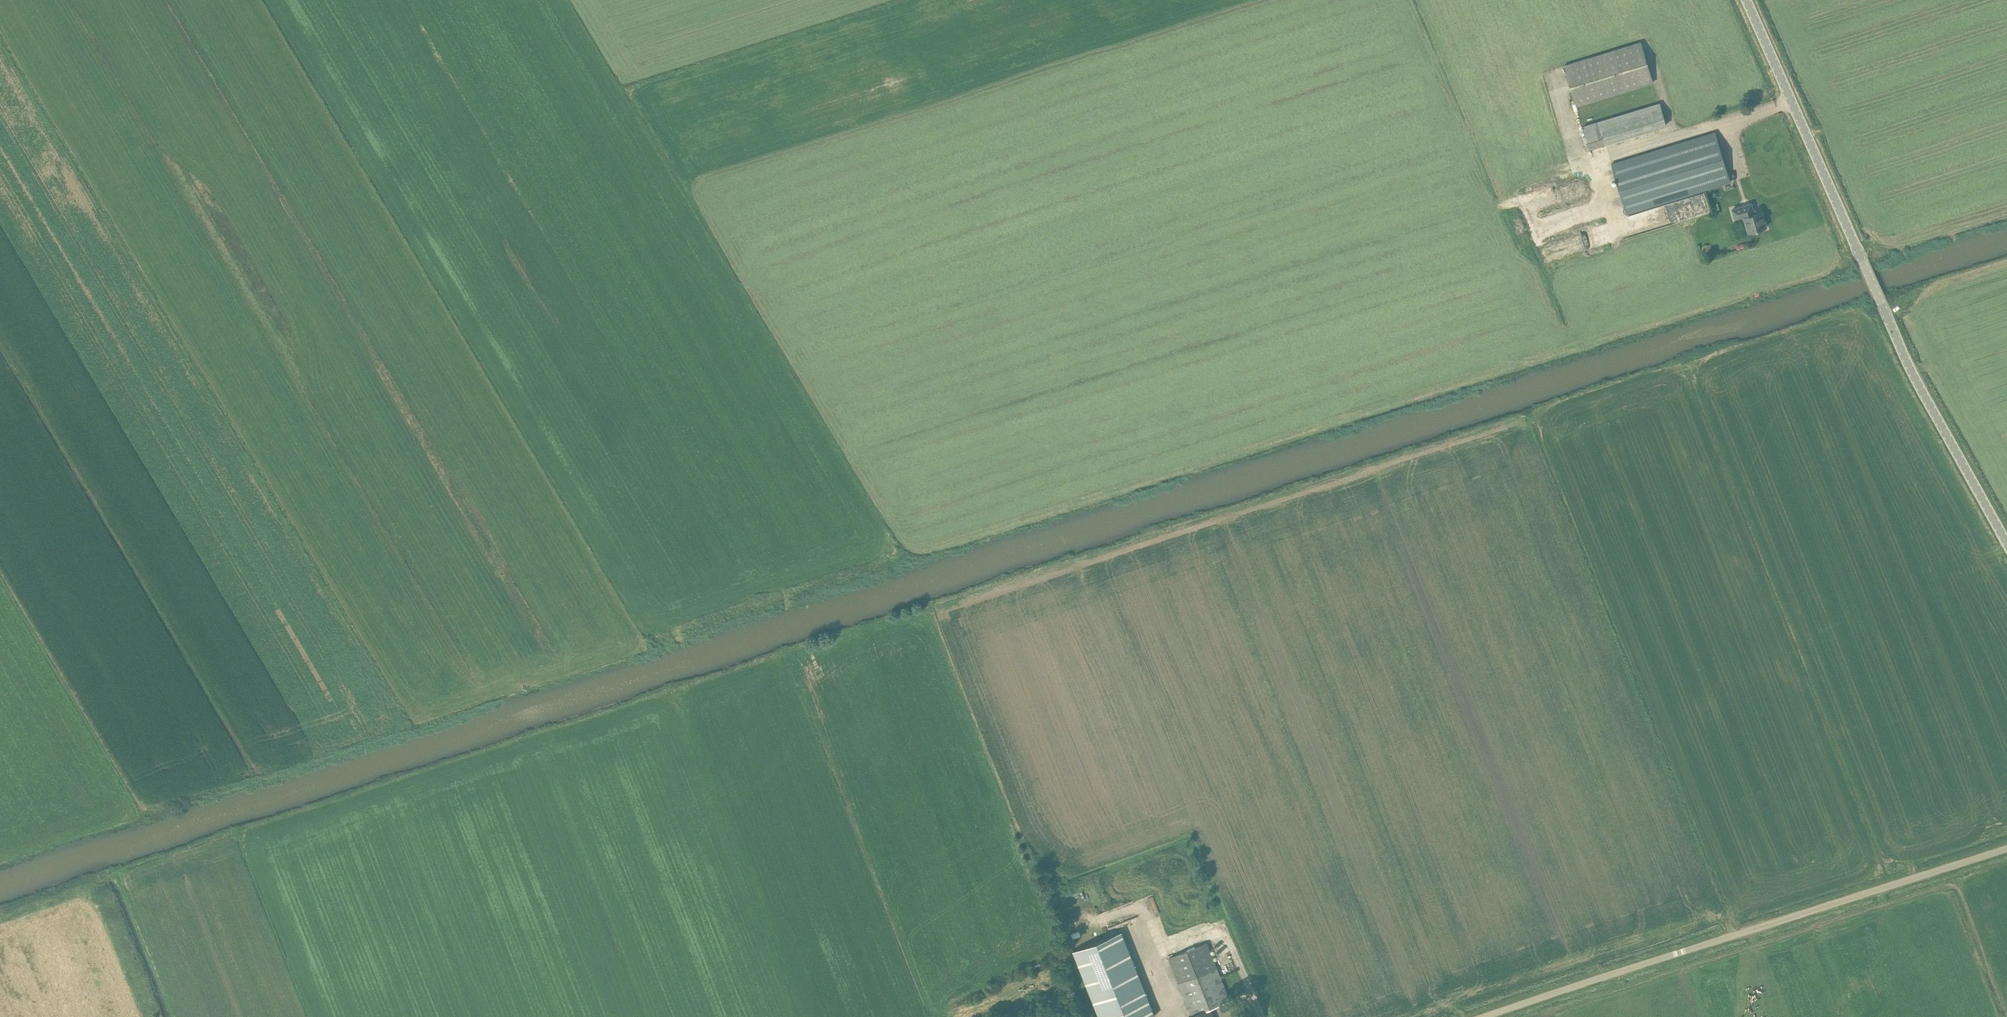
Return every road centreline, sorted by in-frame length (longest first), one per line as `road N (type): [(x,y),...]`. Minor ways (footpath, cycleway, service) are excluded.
road 1 (tertiary): [(2006,537),(1881,298),(1748,0)]
road 2 (unclassified): [(1490,1016),(2006,849)]

